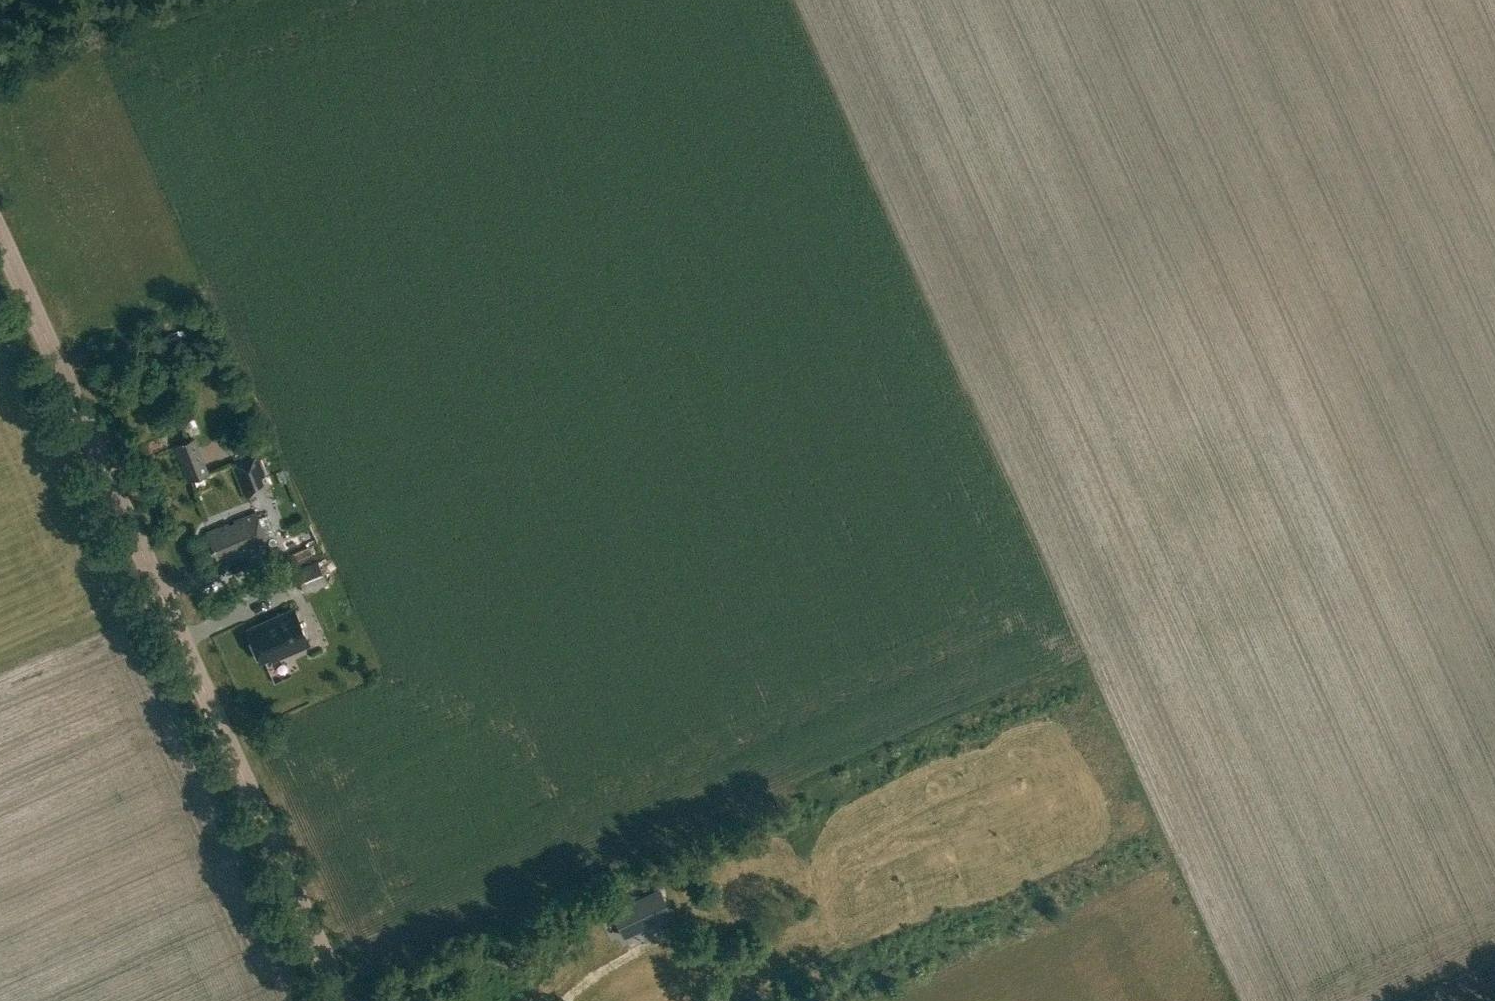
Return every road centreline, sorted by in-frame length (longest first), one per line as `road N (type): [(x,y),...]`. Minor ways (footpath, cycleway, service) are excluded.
road 1 (tertiary): [(343,1000),(0,236)]

